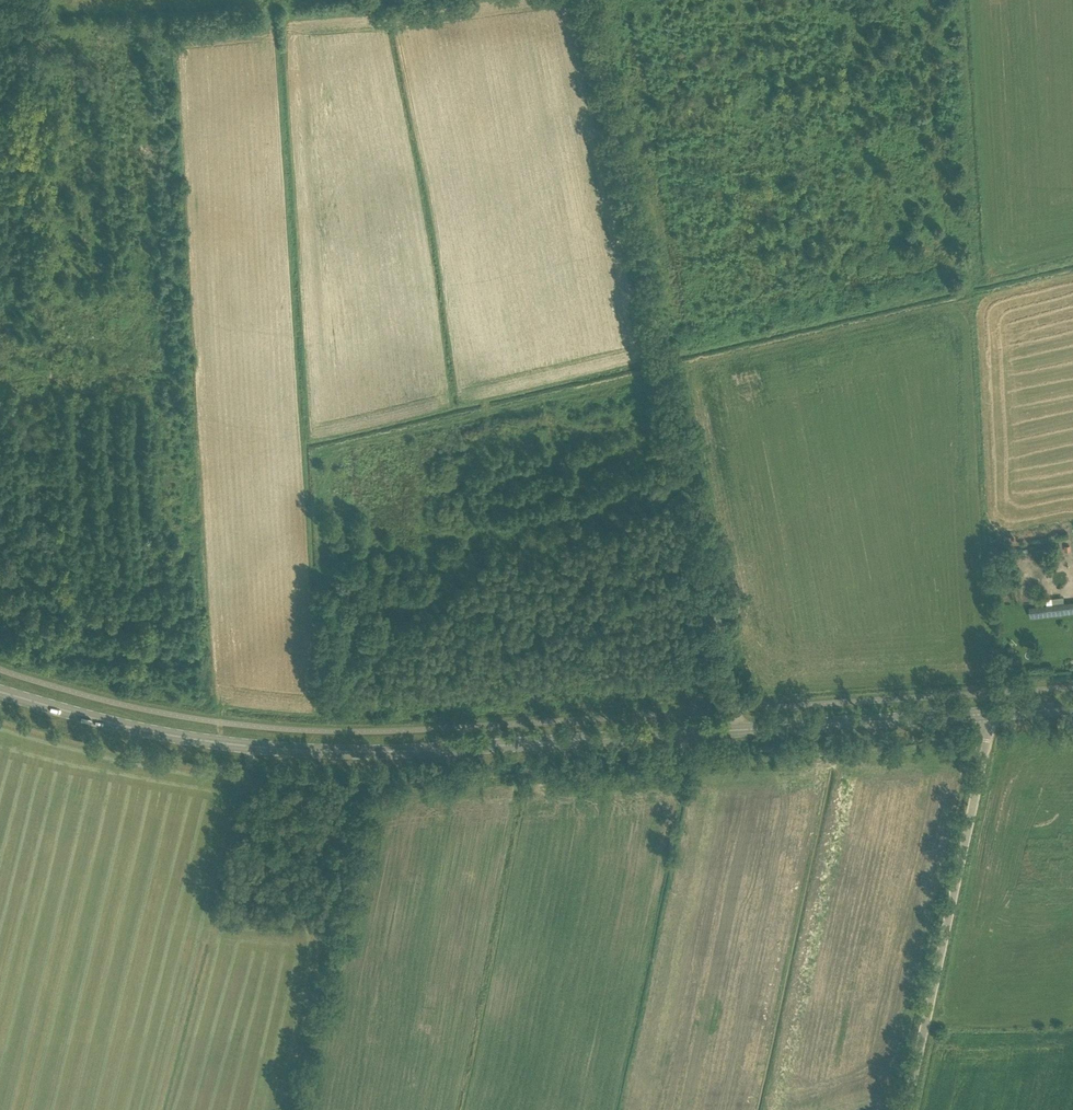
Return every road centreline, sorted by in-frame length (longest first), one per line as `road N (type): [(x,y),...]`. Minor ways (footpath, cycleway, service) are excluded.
road 1 (unclassified): [(739,731),(588,0)]
road 2 (secondary): [(739,731),(283,750),(165,737),(0,694)]
road 3 (track): [(662,356),(967,284),(953,0)]
road 4 (unclassified): [(906,1109),(988,716)]
road 5 (track): [(300,1109),(376,750)]
road 6 (secondary): [(739,731),(988,716)]

